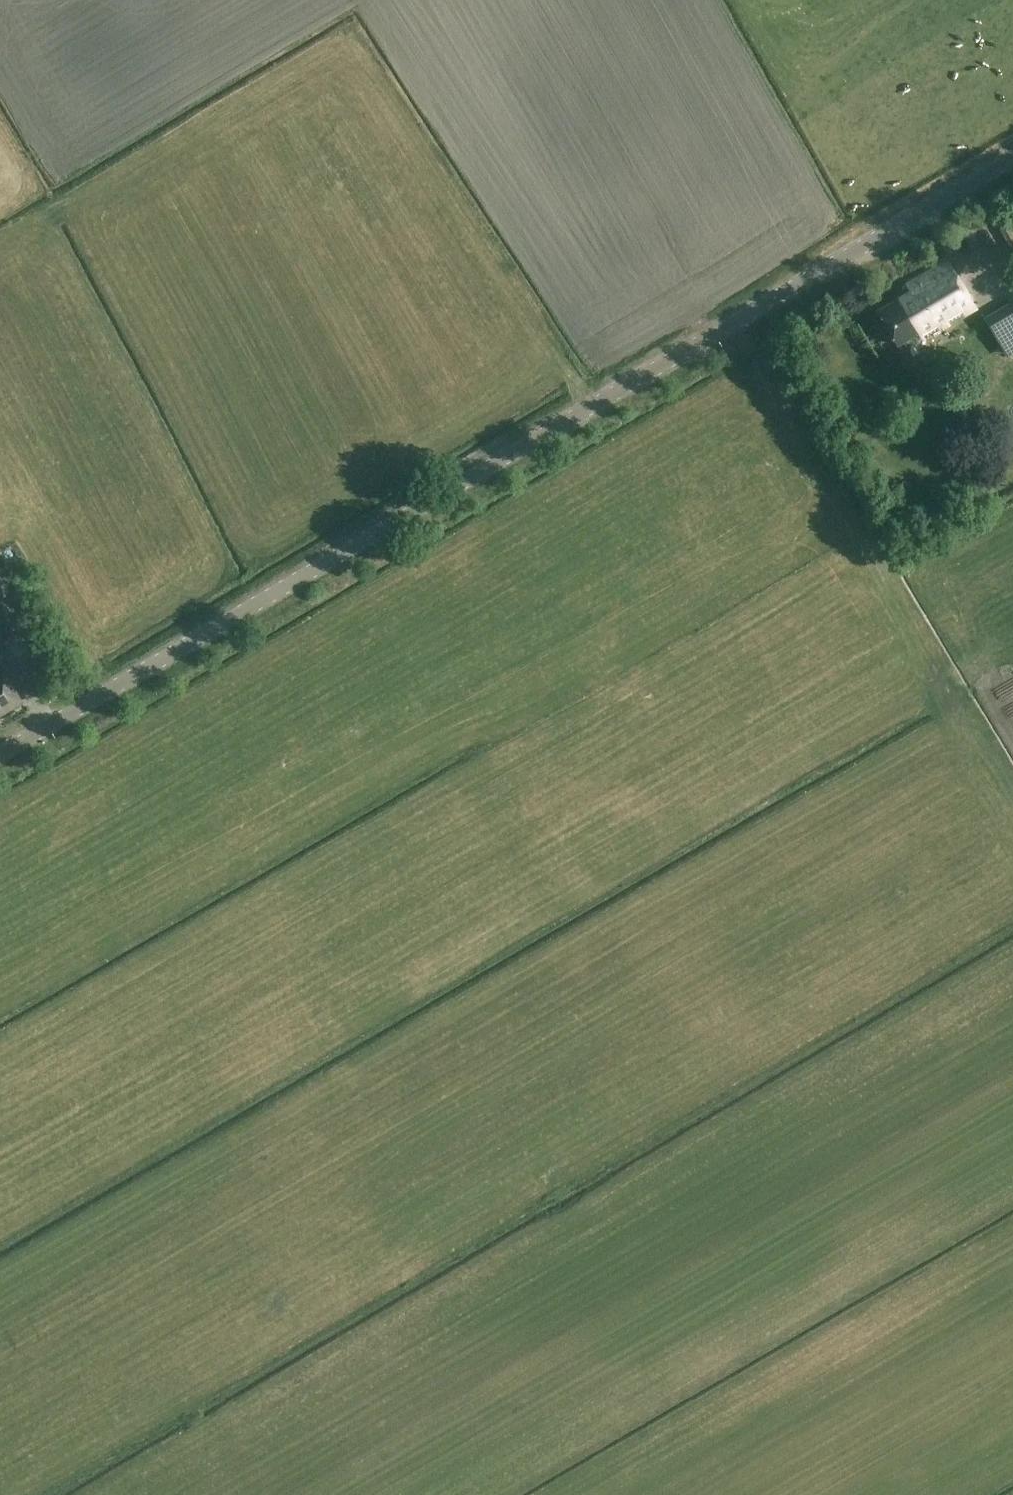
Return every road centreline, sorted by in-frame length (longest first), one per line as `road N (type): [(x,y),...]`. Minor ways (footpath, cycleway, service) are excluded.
road 1 (tertiary): [(0,759),(1012,162)]

